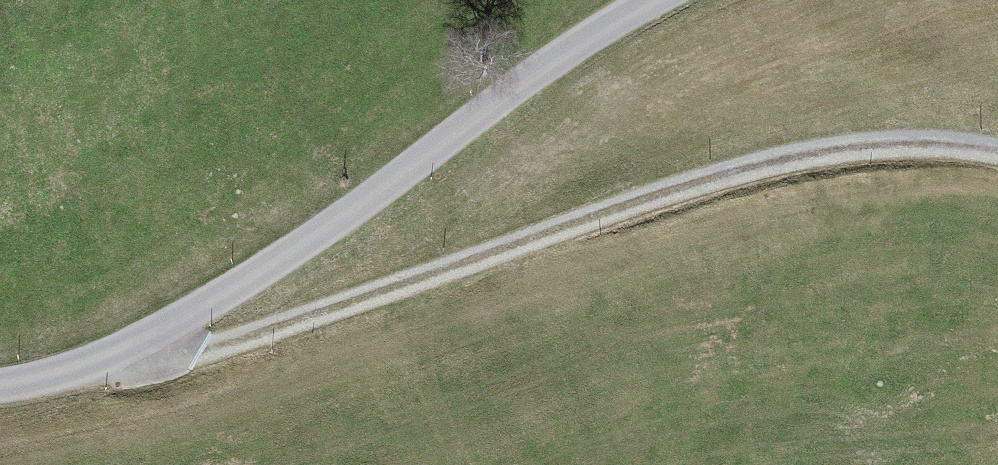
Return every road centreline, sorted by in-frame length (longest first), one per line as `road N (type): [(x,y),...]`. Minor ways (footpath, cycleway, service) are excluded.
road 1 (track): [(160,340),(773,166),(960,151),(997,157)]
road 2 (residential): [(0,387),(59,378),(160,340),(286,270),(672,0)]

